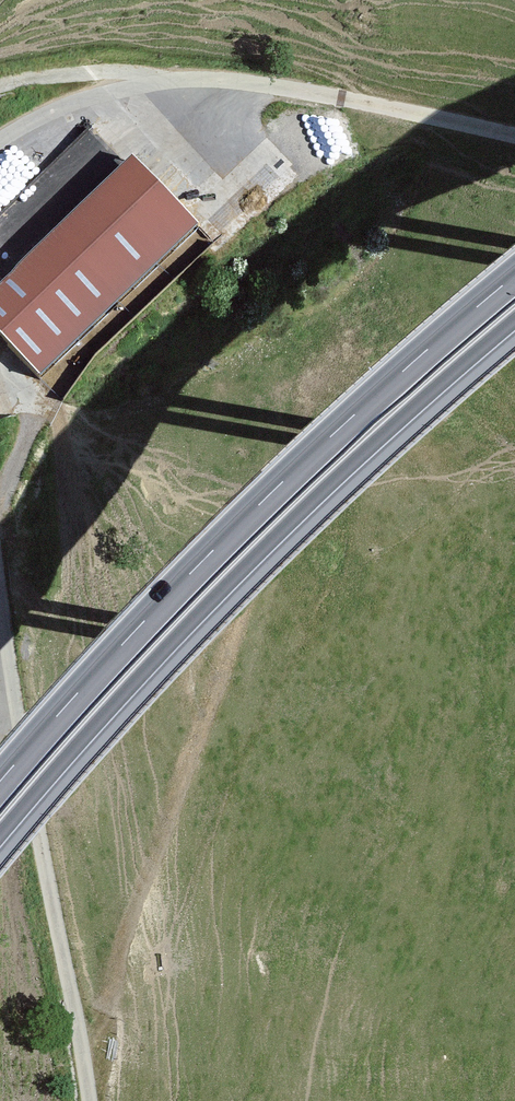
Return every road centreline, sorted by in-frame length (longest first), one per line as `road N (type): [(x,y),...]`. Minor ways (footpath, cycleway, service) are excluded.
road 1 (trunk): [(0,835),(229,583),(514,319)]
road 2 (trunk): [(514,275),(272,493),(0,781)]
road 3 (track): [(0,142),(81,100),(171,82),(225,81),(514,136)]
road 4 (track): [(90,1100),(0,603)]

